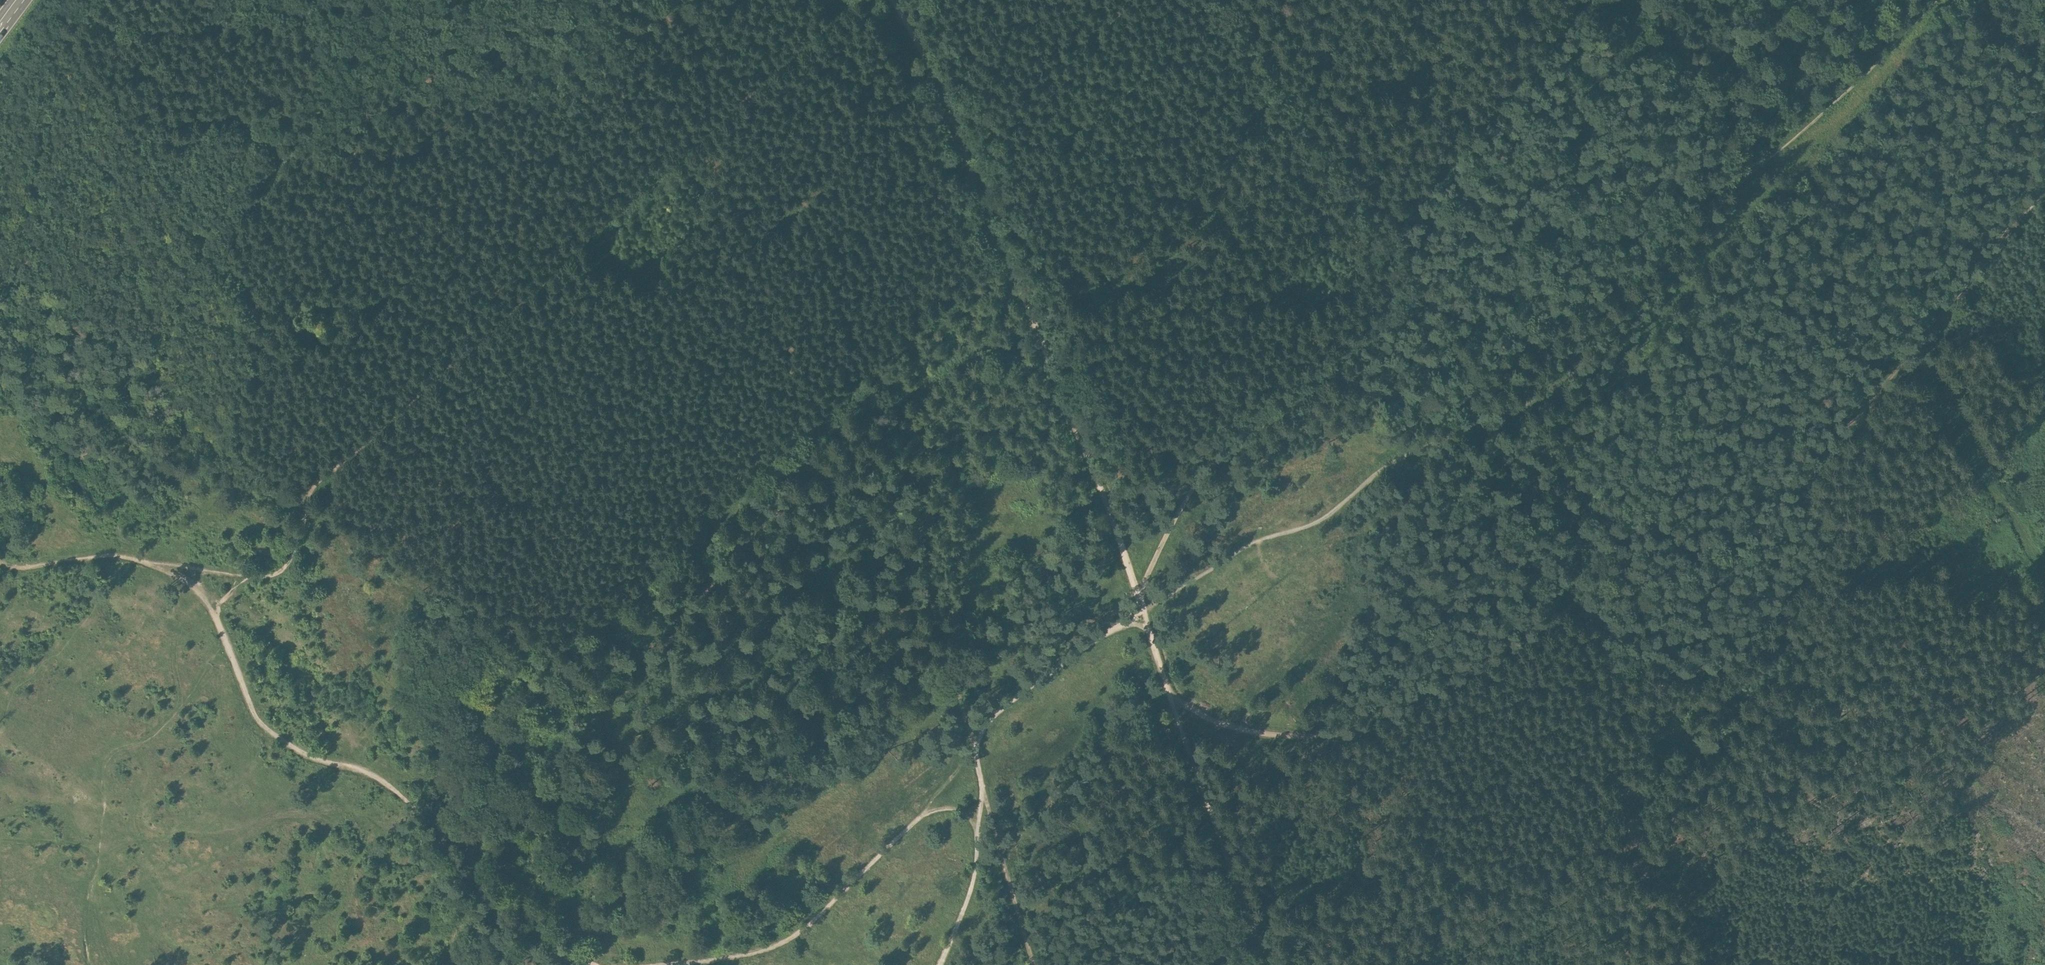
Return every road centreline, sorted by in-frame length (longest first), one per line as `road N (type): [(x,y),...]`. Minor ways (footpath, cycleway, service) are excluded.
road 1 (track): [(976,756),(874,370),(797,173),(748,93),(328,474),(312,498)]
road 2 (track): [(1174,702),(1216,723),(1275,737),(1350,734),(1425,722),(1639,658),(1670,638),(2044,195)]
road 3 (track): [(1941,0),(1870,76),(1731,197),(1602,361),(1503,419),(1393,462),(1324,520),(1251,543),(1141,614)]
road 4 (track): [(1227,0),(1423,293),(1297,384),(1213,463),(1136,599)]
road 5 (track): [(1141,614),(1105,497),(918,43),(891,0)]
road 6 (track): [(1511,696),(1708,687),(1785,709),(1851,711),(1914,697),(2001,650)]
road 7 (track): [(1423,293),(1549,220),(1783,0)]
road 8 (track): [(312,498),(262,466),(242,433),(245,385),(267,328),(264,310),(251,289),(209,261),(160,181)]
road 9 (track): [(1380,229),(1580,0)]
road 10 (track): [(2041,964),(2016,889),(1938,757),(1914,697)]
road 11 (track): [(1265,964),(1174,702)]
road 12 (track): [(1141,614),(997,712),(976,756)]
road 13 (track): [(160,181),(112,101),(118,81),(185,0)]
road 14 (track): [(938,964),(971,882),(984,805)]
road 15 (track): [(984,805),(1033,964)]
road 16 (track): [(160,181),(27,237)]

